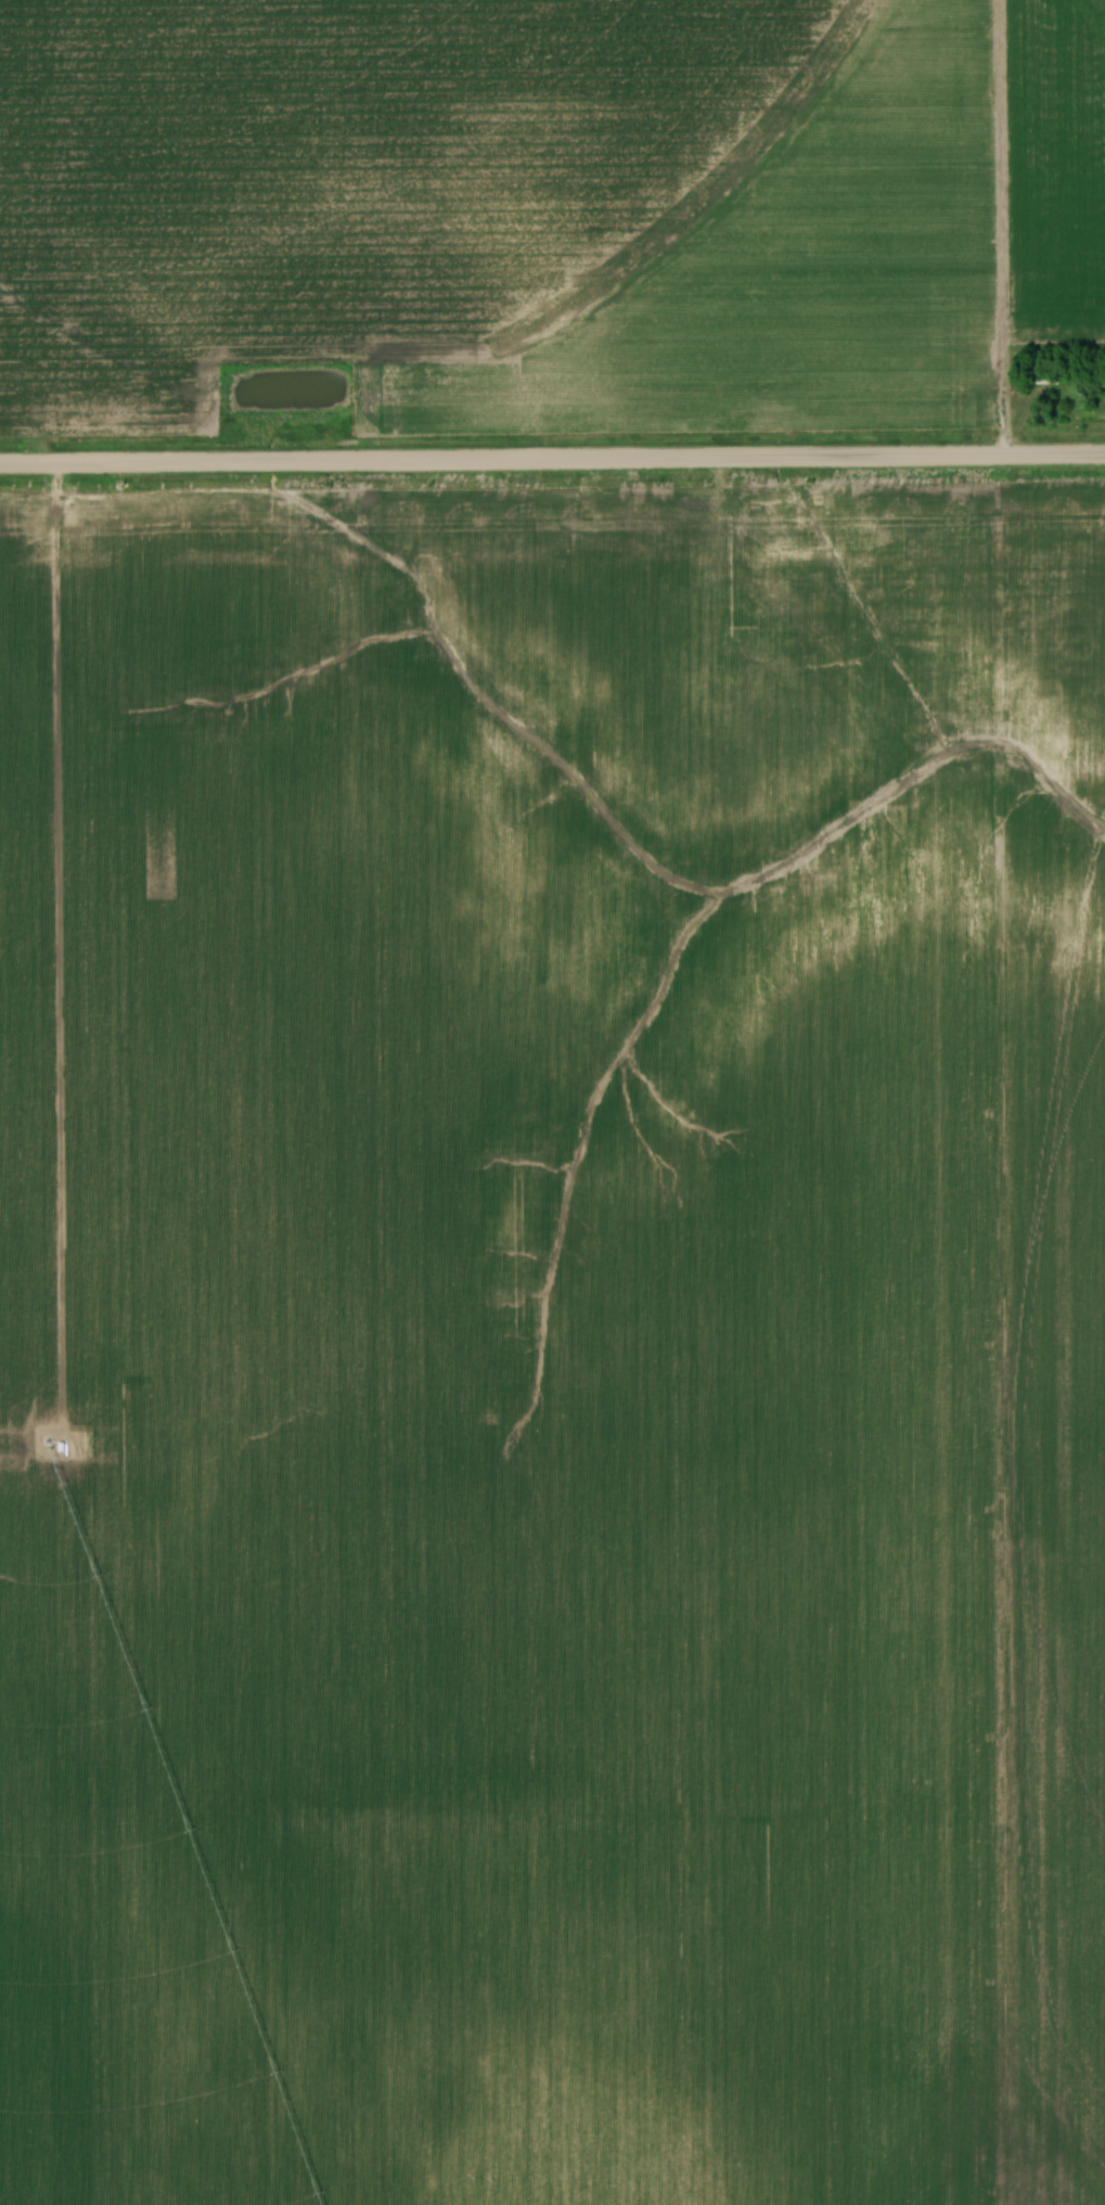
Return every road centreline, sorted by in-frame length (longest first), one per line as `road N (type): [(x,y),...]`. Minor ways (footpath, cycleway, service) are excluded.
road 1 (tertiary): [(0,471),(1104,465)]

